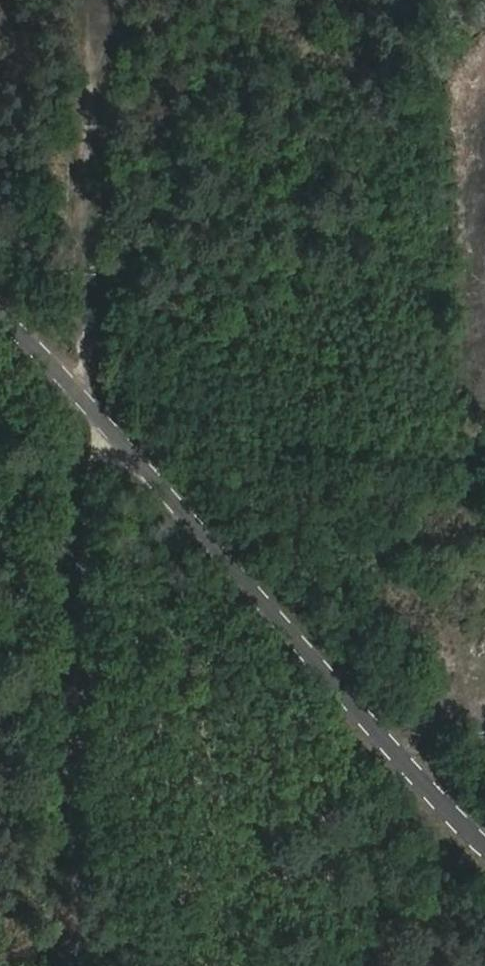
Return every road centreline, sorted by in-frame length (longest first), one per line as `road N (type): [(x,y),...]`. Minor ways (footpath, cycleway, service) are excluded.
road 1 (track): [(76,965),(71,379),(88,0)]
road 2 (tertiary): [(484,844),(0,307)]

